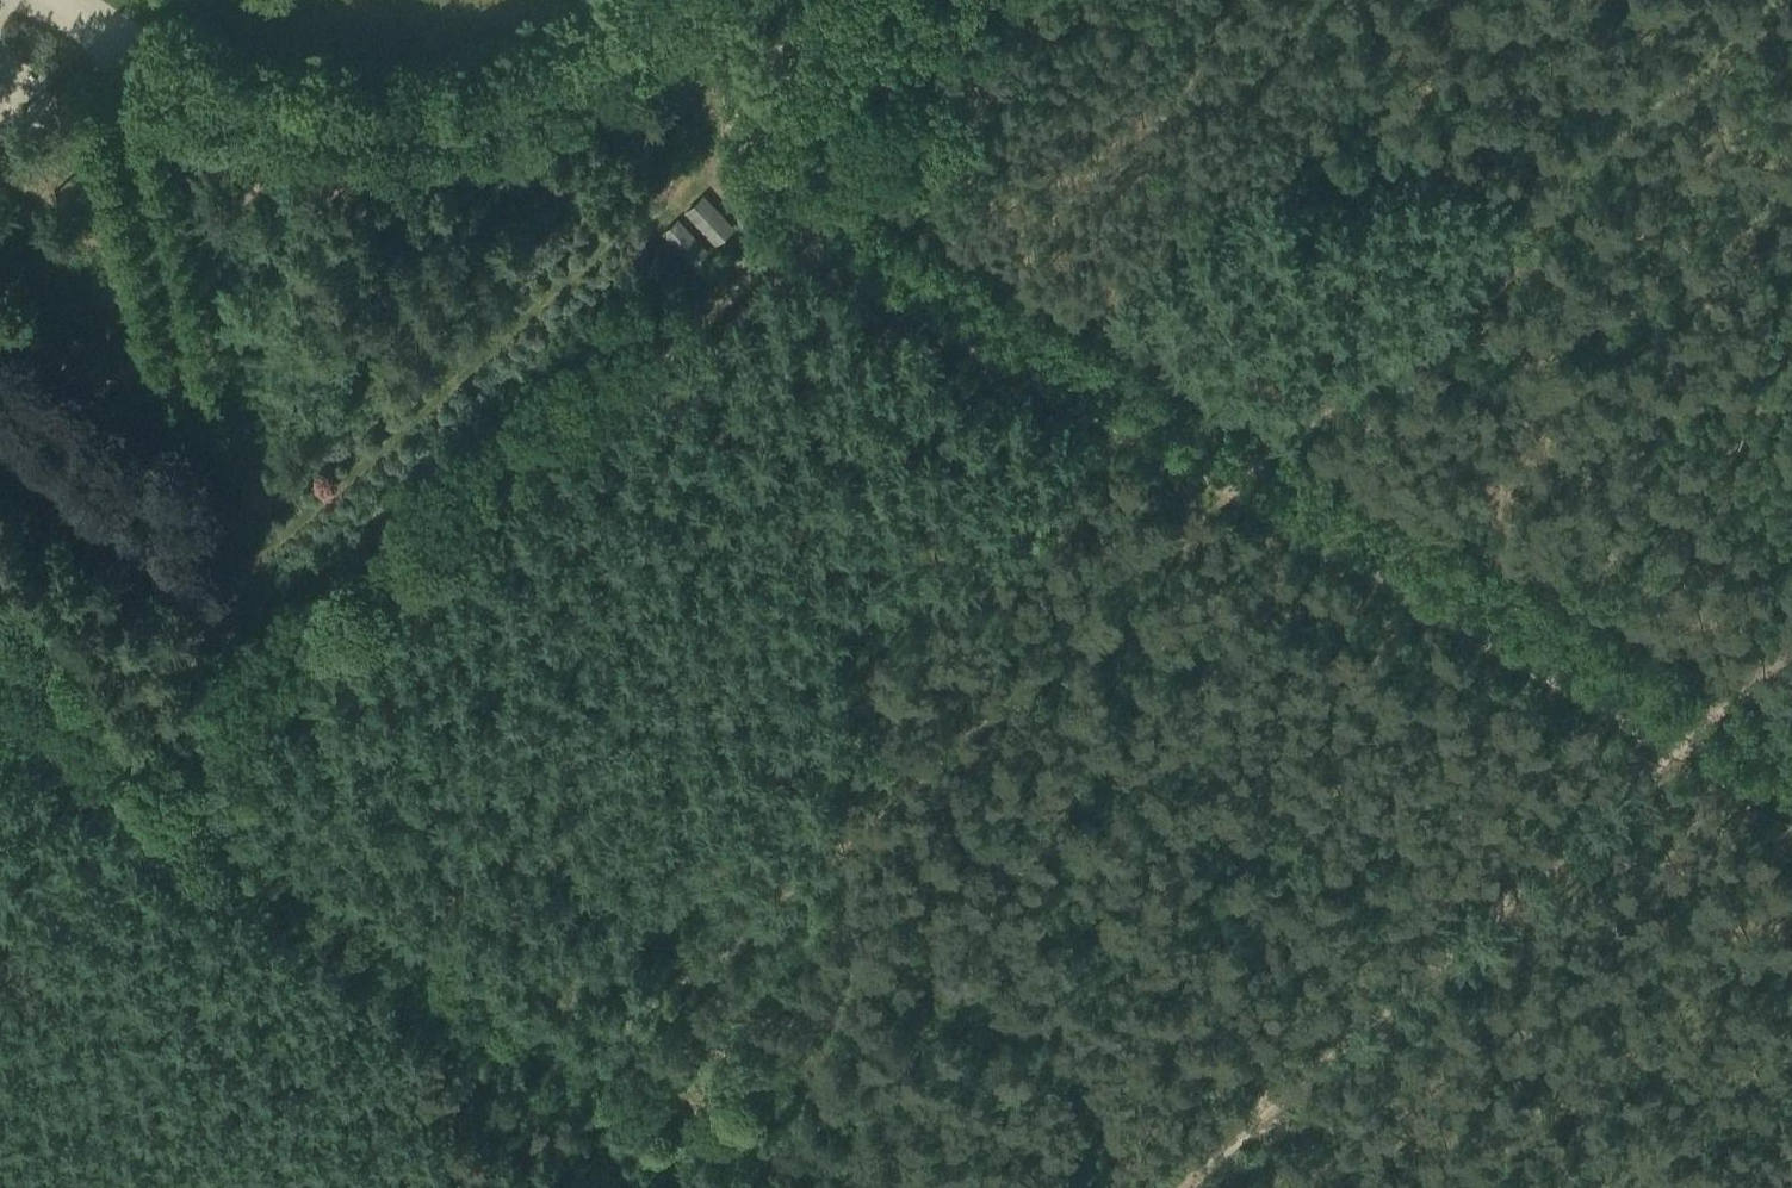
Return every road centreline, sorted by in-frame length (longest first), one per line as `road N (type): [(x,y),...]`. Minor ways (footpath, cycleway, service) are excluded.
road 1 (track): [(1773,0),(591,1081)]
road 2 (track): [(145,795),(1032,0)]
road 3 (track): [(746,1187),(654,1108),(591,1081),(145,795)]
road 4 (track): [(1694,712),(1194,1187)]
road 5 (track): [(670,0),(614,55),(514,96),(409,109),(282,107),(184,79),(62,0)]
road 6 (track): [(0,756),(109,829),(145,795)]
road 7 (track): [(1791,622),(1694,712)]

